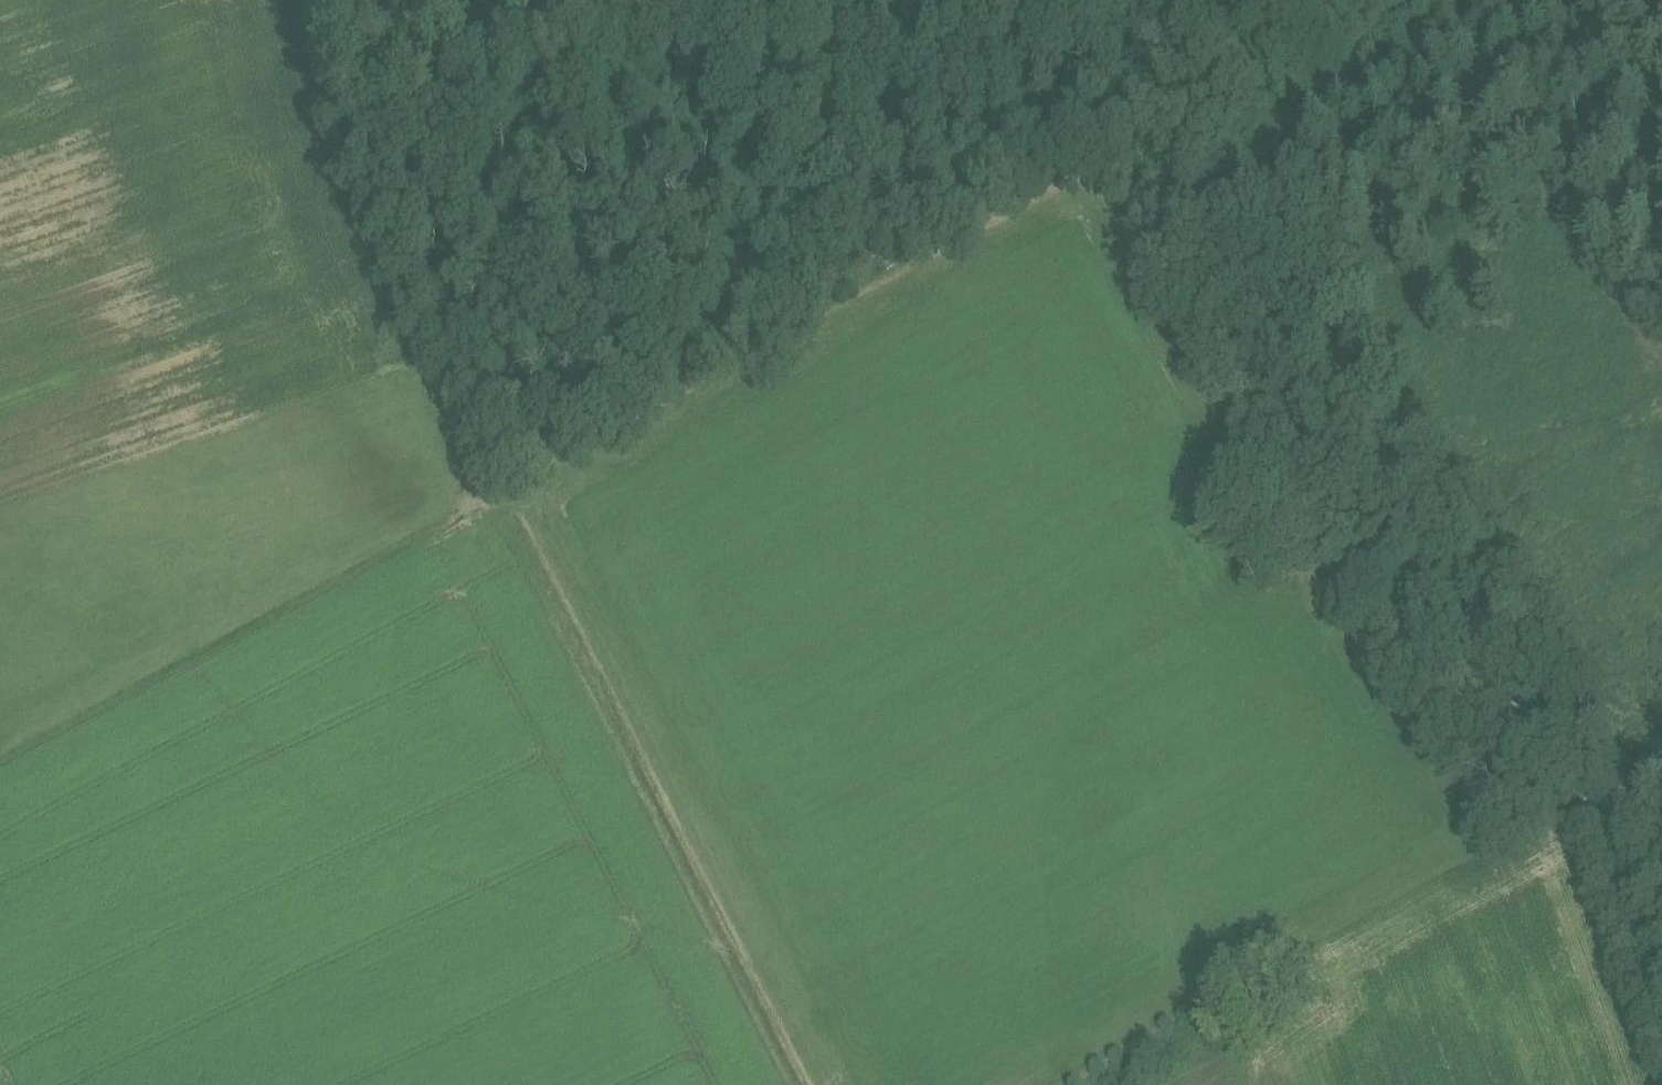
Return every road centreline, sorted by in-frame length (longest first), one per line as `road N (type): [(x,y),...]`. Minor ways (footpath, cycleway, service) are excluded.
road 1 (track): [(1661,1027),(1594,823)]

